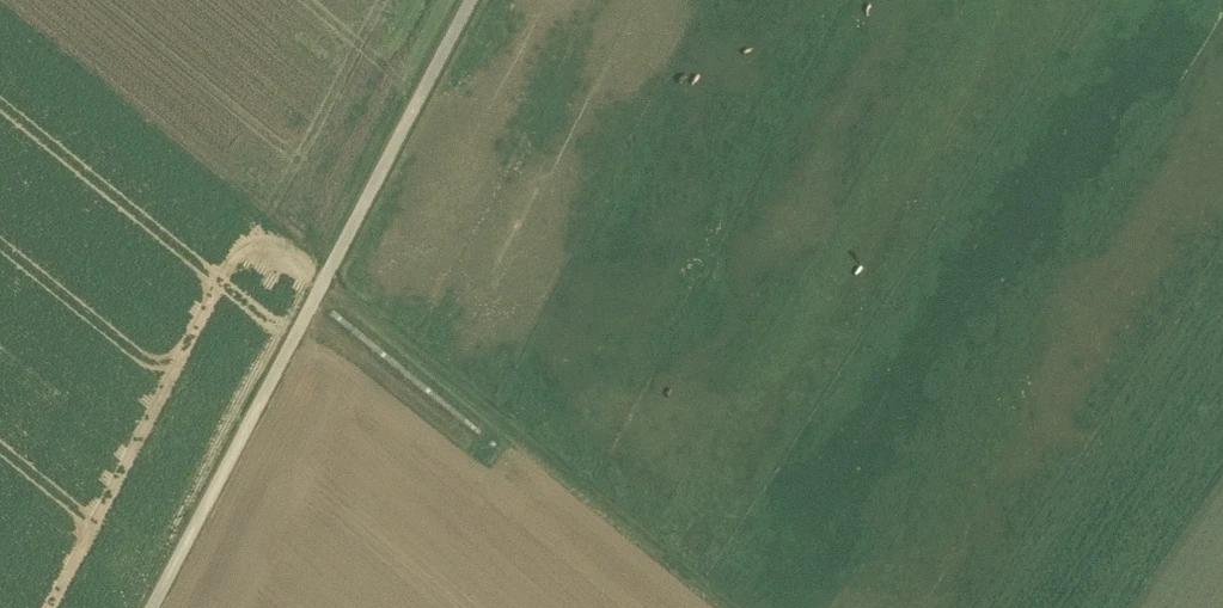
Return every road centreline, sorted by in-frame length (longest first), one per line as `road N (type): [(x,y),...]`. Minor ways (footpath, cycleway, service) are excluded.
road 1 (track): [(493,0),(176,607)]
road 2 (track): [(340,293),(743,607)]

